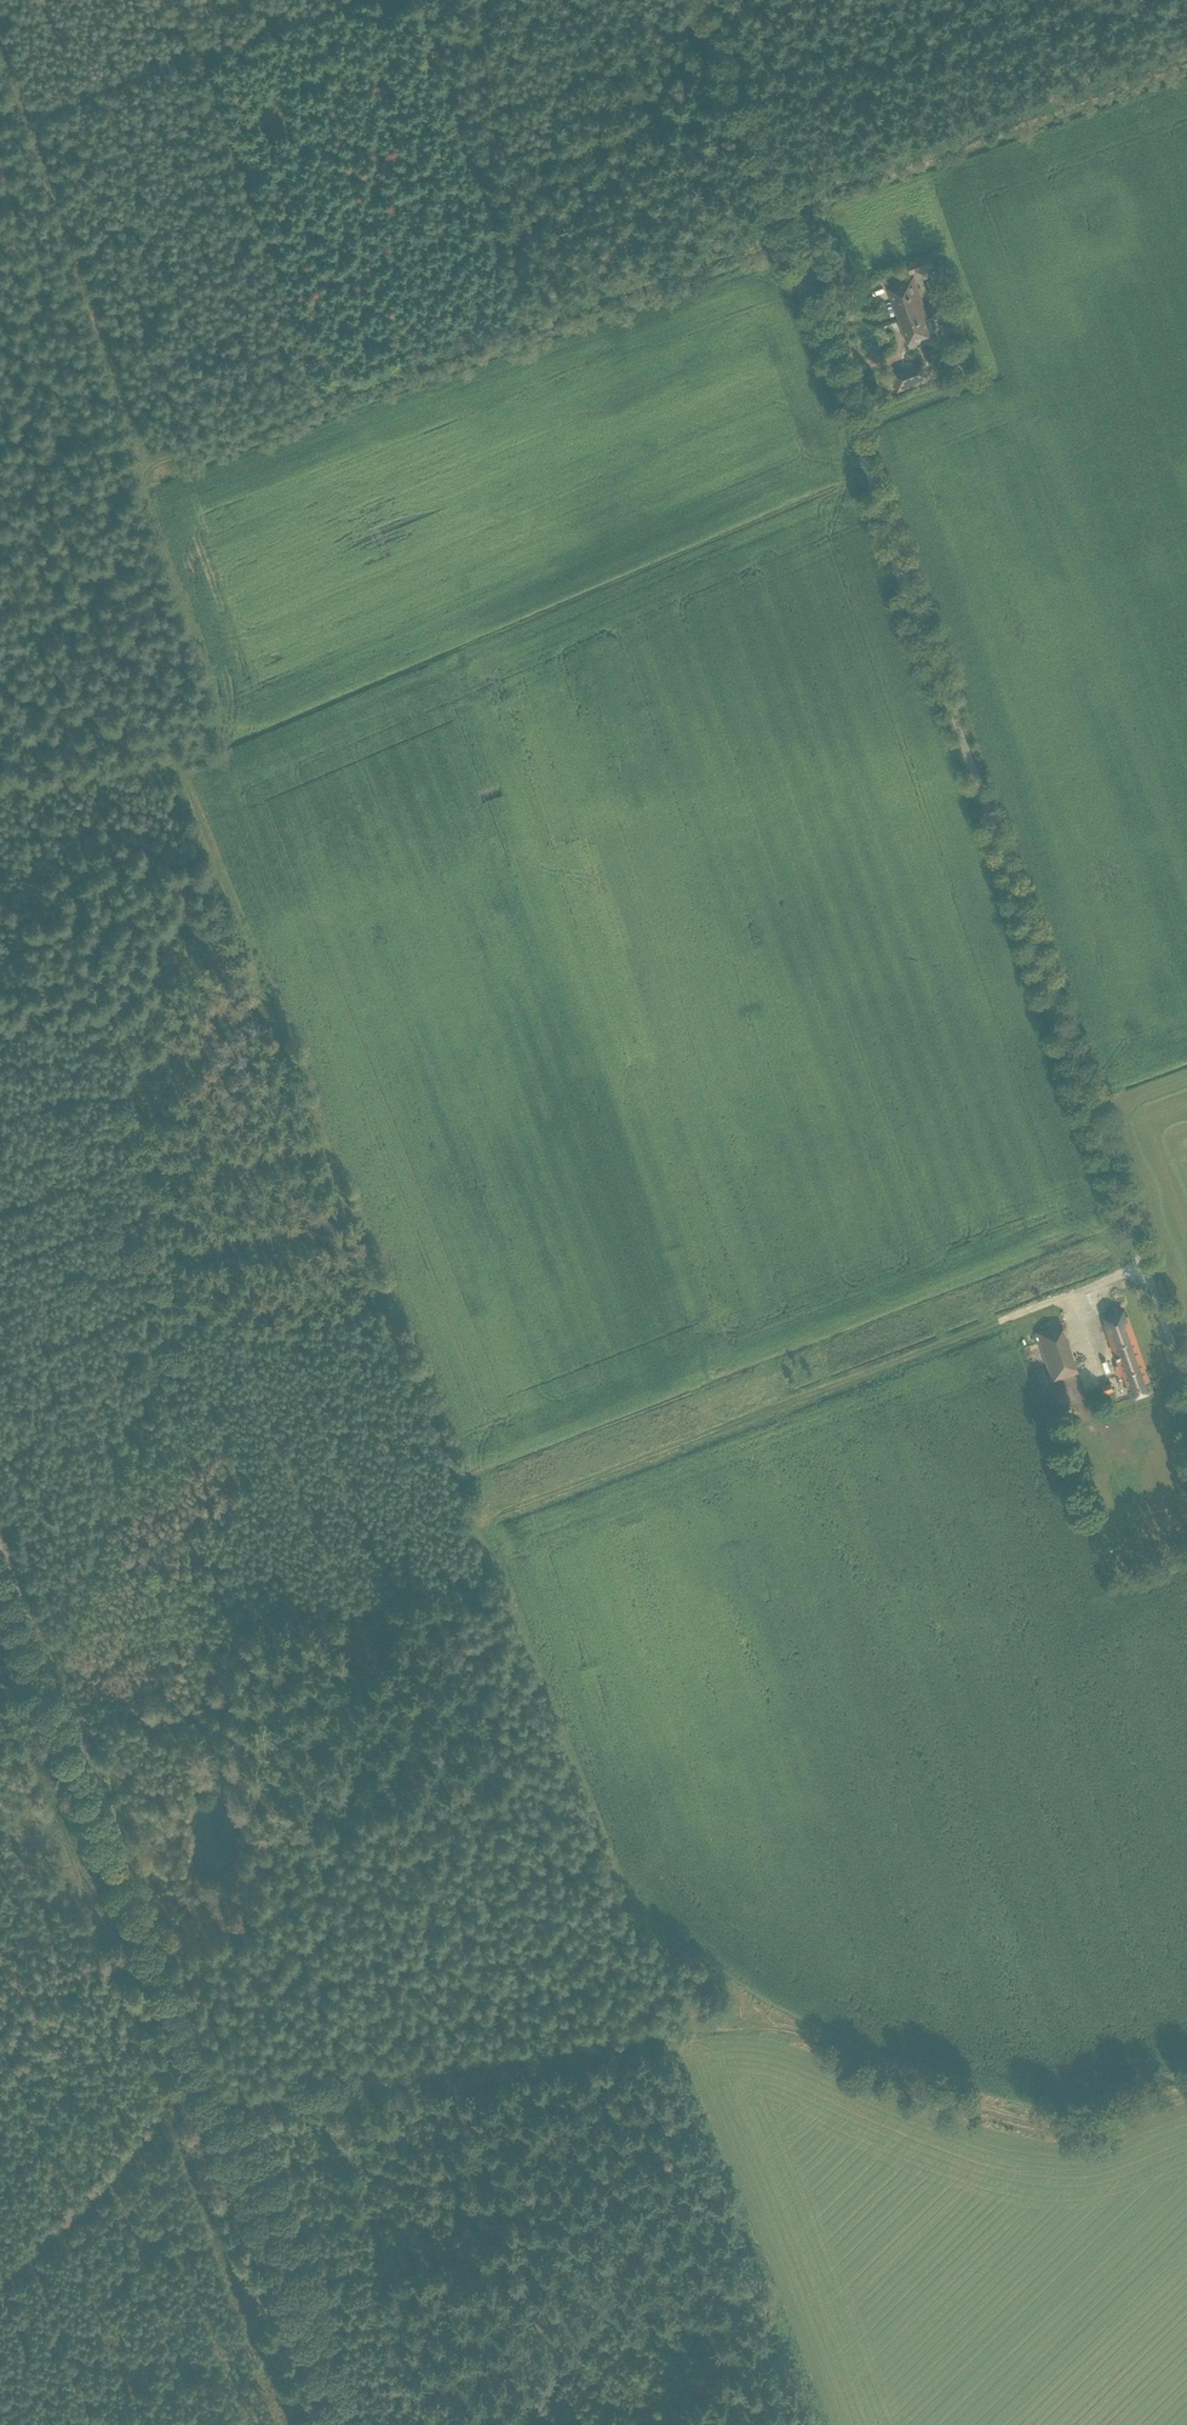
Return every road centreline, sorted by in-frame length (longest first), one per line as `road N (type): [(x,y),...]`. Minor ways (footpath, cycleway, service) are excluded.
road 1 (unclassified): [(1186,1403),(864,462),(691,0)]
road 2 (track): [(156,760),(606,1885),(635,1922),(757,2022)]
road 3 (track): [(772,229),(124,466),(198,675),(197,705),(156,760),(0,787)]
road 4 (track): [(1186,2092),(1100,2119),(1026,2120),(757,2022),(201,2106)]
road 5 (track): [(1140,1271),(464,1531)]
road 6 (track): [(0,1596),(201,2106)]
road 7 (track): [(325,0),(13,114),(0,72)]
road 8 (track): [(13,114),(124,466)]
road 9 (track): [(201,2106),(326,2424)]
road 10 (track): [(162,2110),(287,2424)]
road 11 (track): [(0,2269),(162,2110),(201,2106)]

